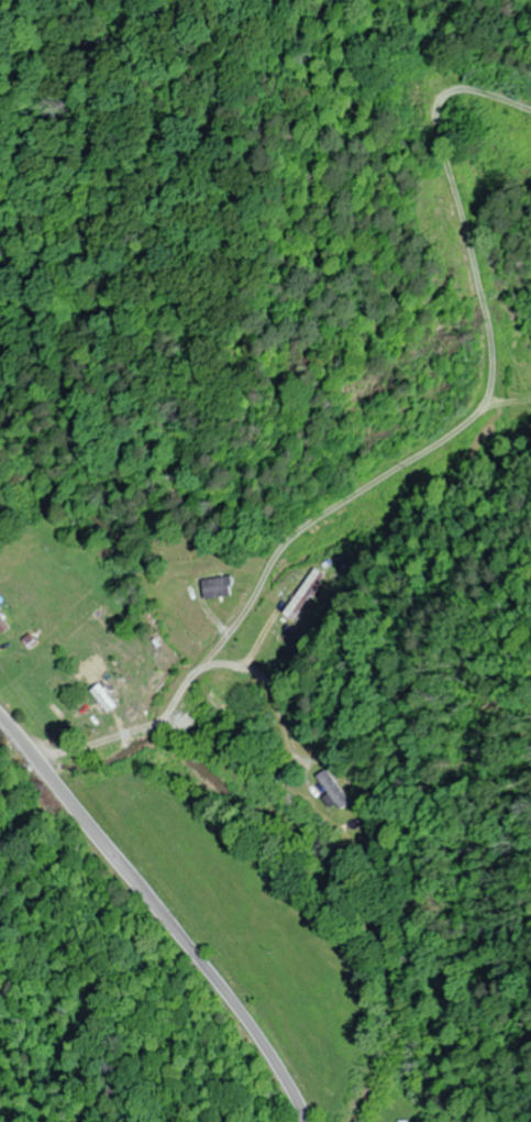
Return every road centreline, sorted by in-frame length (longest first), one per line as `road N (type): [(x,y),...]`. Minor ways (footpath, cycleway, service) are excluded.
road 1 (residential): [(37,757),(159,719),(247,613),(296,531),(494,403)]
road 2 (tertiary): [(306,1121),(245,1018),(37,757)]
road 3 (residential): [(301,527),(425,513),(511,529)]

